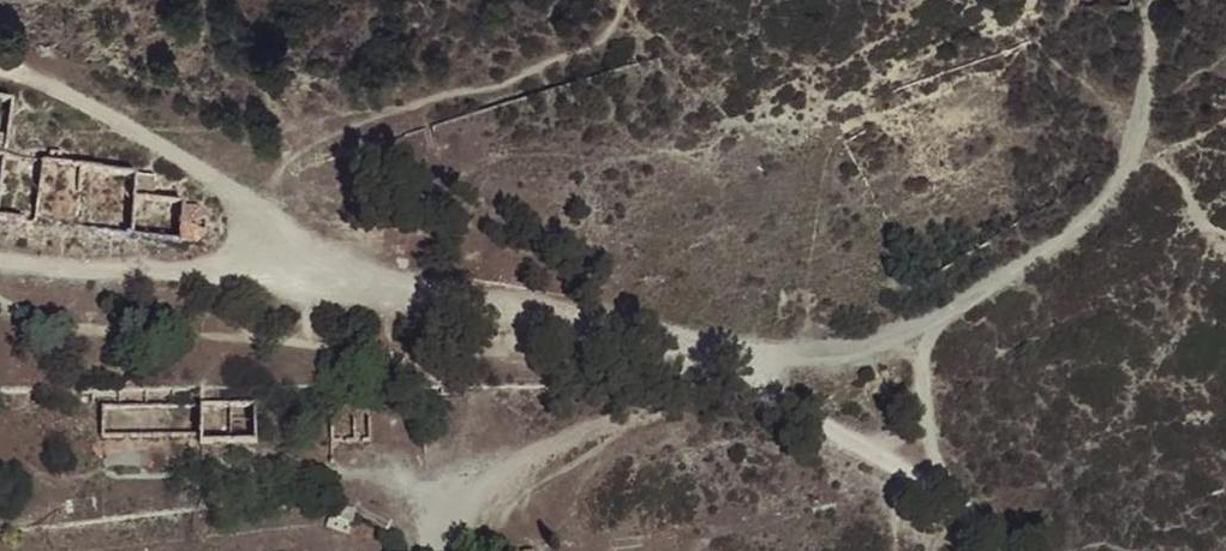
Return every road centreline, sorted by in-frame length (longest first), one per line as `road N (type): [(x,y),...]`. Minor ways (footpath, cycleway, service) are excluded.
road 1 (track): [(990,535),(747,377),(666,345),(334,276),(138,134),(0,59)]
road 2 (track): [(453,550),(458,513),(524,461),(786,358),(863,348),(1033,260),(1122,195),(1147,124),(1146,50),(1156,0)]
road 3 (track): [(1005,550),(934,466),(926,430),(922,357),(953,306)]
road 4 (track): [(0,260),(218,271)]

